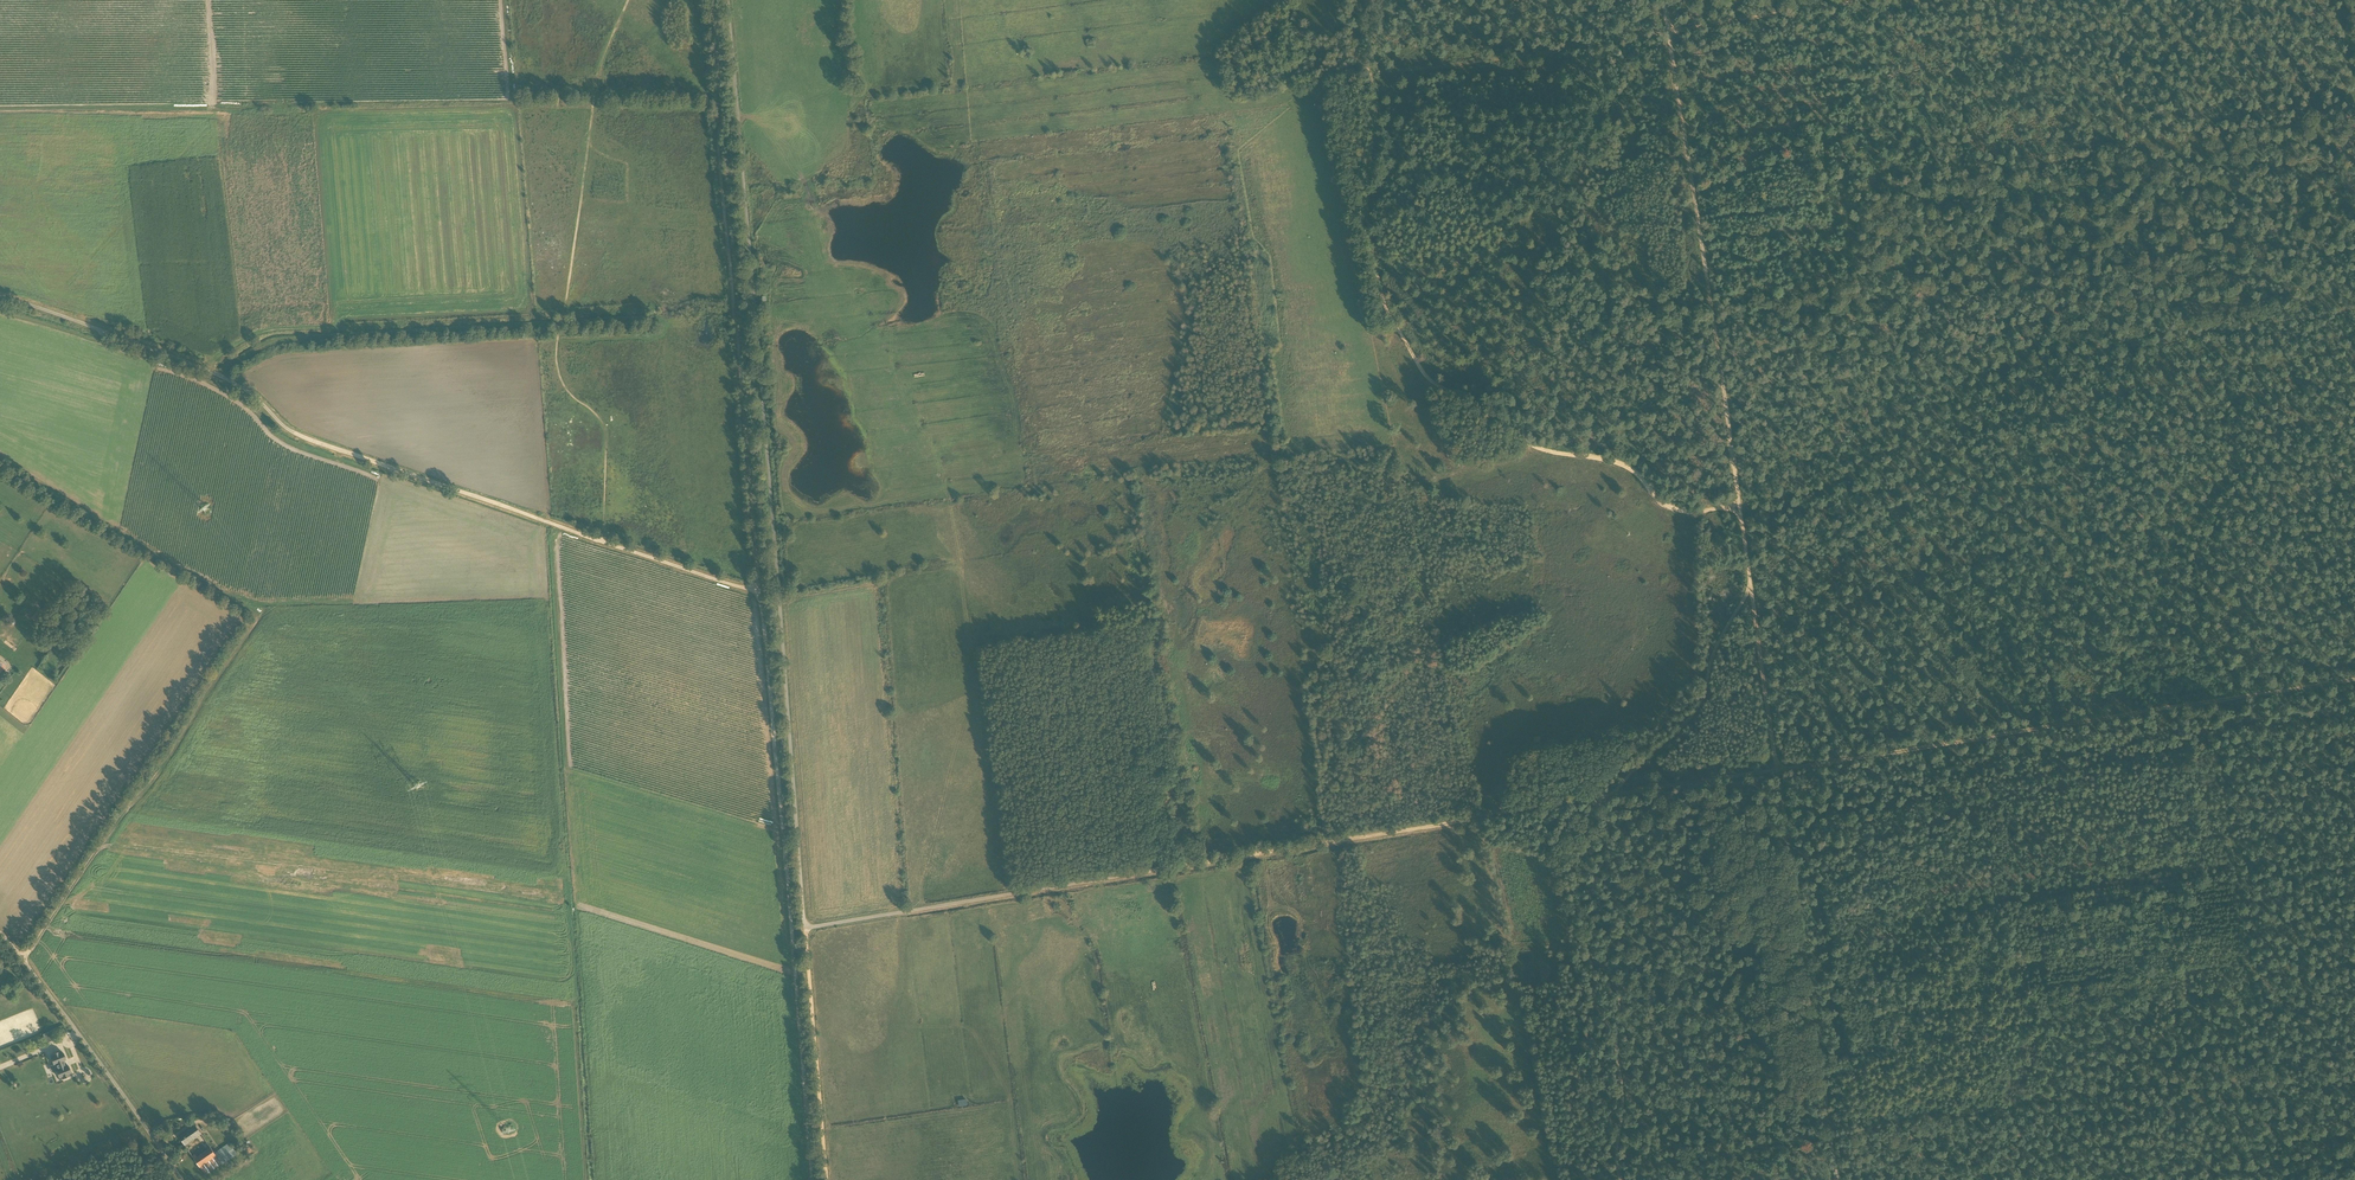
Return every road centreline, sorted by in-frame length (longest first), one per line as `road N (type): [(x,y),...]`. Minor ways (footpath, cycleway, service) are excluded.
road 1 (track): [(727,0),(805,928)]
road 2 (track): [(0,460),(256,609),(145,790),(31,954),(21,957)]
road 3 (track): [(1477,817),(805,928)]
road 4 (track): [(1370,75),(1376,110),(1368,225),(1384,304),(1428,379),(1539,449),(1632,469),(1671,509),(1737,505)]
road 5 (track): [(760,594),(717,172),(722,109),(714,0)]
road 6 (track): [(1776,771),(2354,678)]
road 7 (track): [(1669,37),(1737,505)]
road 8 (track): [(1608,796),(1577,873),(1587,941),(1618,993),(1618,1169)]
road 9 (track): [(1776,771),(1830,1135)]
road 10 (track): [(218,374),(271,340),(561,323)]
road 11 (unclassified): [(296,435),(218,374),(0,294)]
road 12 (track): [(792,929),(764,601)]
road 13 (track): [(602,540),(296,435)]
road 14 (unclassified): [(182,1179),(0,933)]
road 15 (track): [(2354,305),(2056,351)]
road 16 (track): [(1752,587),(1721,633),(1700,703),(1608,796)]
road 17 (track): [(805,928),(828,1179)]
road 18 (track): [(813,1179),(792,929)]
road 19 (track): [(247,109),(0,109)]
road 20 (track): [(1669,37),(1883,0)]
road 21 (track): [(1752,587),(1776,771)]
road 22 (track): [(1608,796),(1776,771)]
road 23 (track): [(760,594),(602,540)]
road 24 (track): [(1477,817),(1500,927),(1519,952)]
road 25 (track): [(1608,796),(1477,817)]

